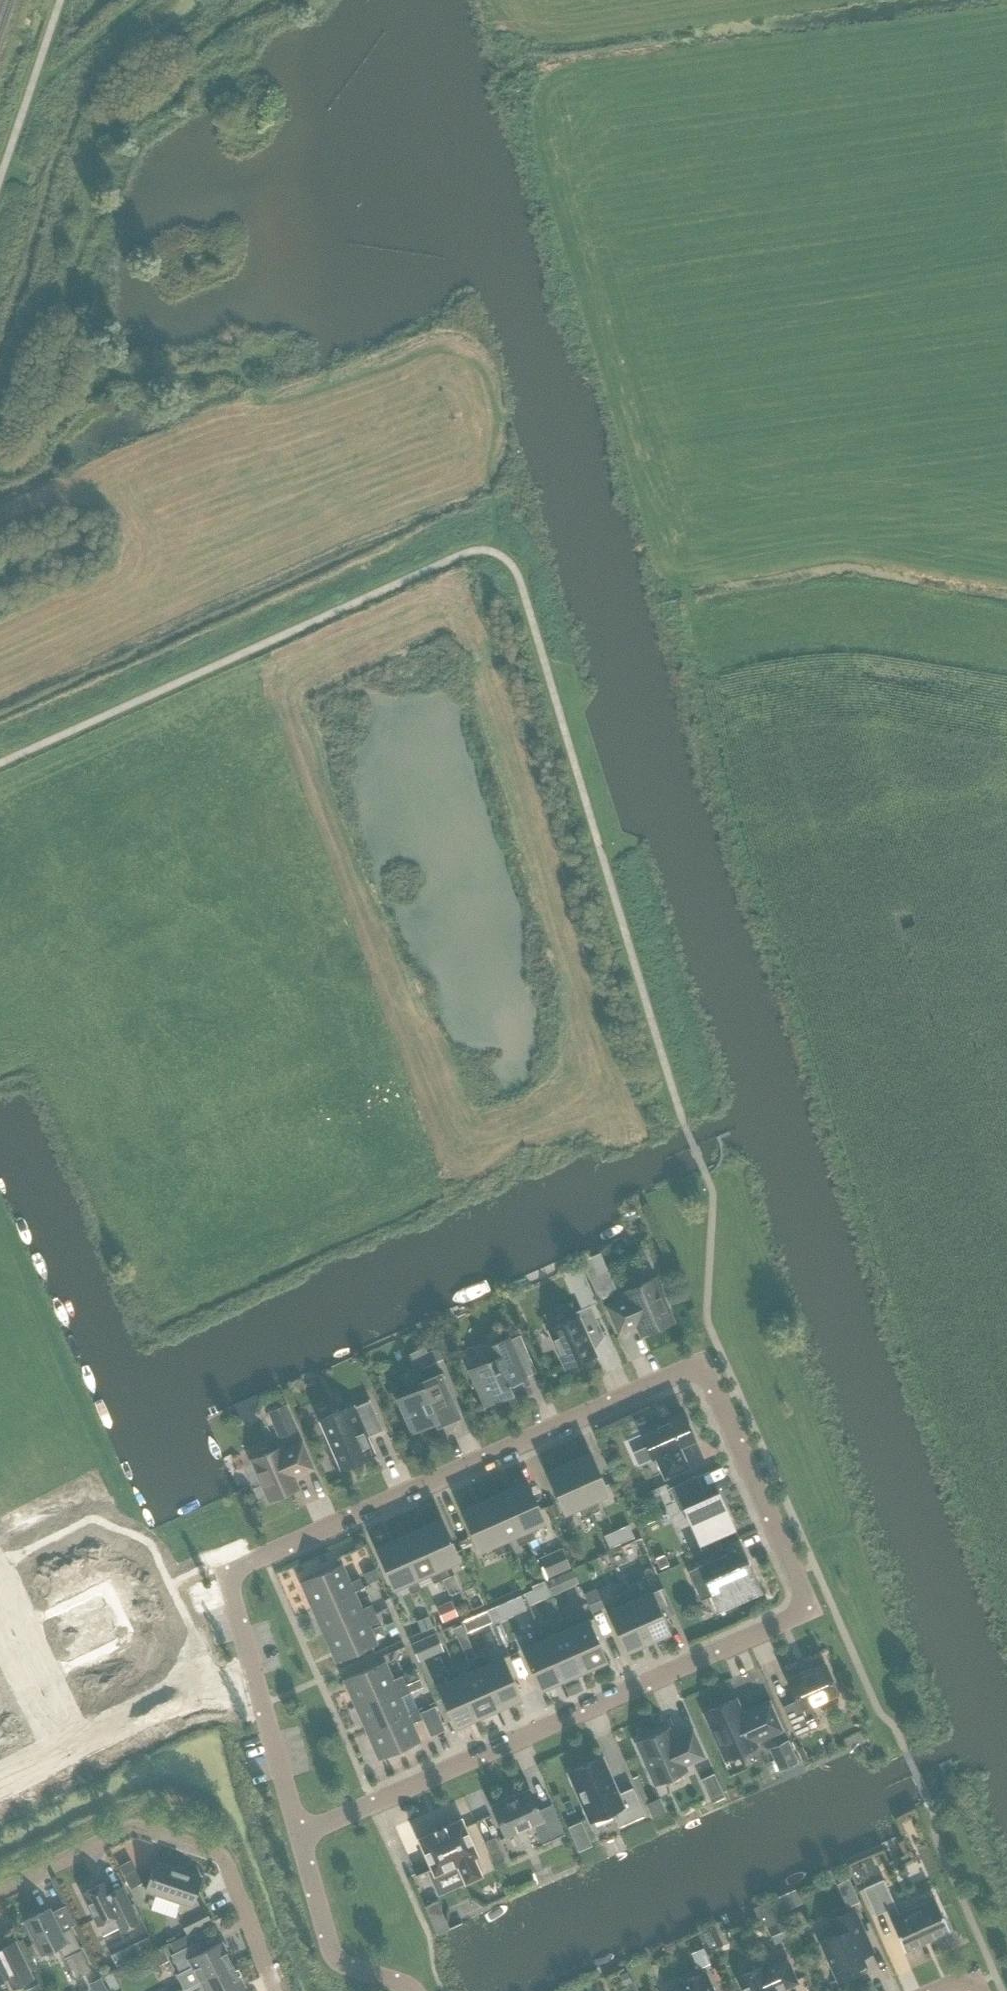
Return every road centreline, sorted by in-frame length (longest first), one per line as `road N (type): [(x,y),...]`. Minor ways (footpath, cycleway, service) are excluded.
road 1 (residential): [(300,1842),(808,1616),(702,1370),(226,1581)]
road 2 (residential): [(0,1894),(129,1832),(225,1867),(272,1990)]
road 3 (unclassified): [(398,1990),(333,1963),(300,1842)]
road 4 (unclassified): [(300,1842),(260,1699)]
road 5 (residential): [(260,1699),(226,1581)]

